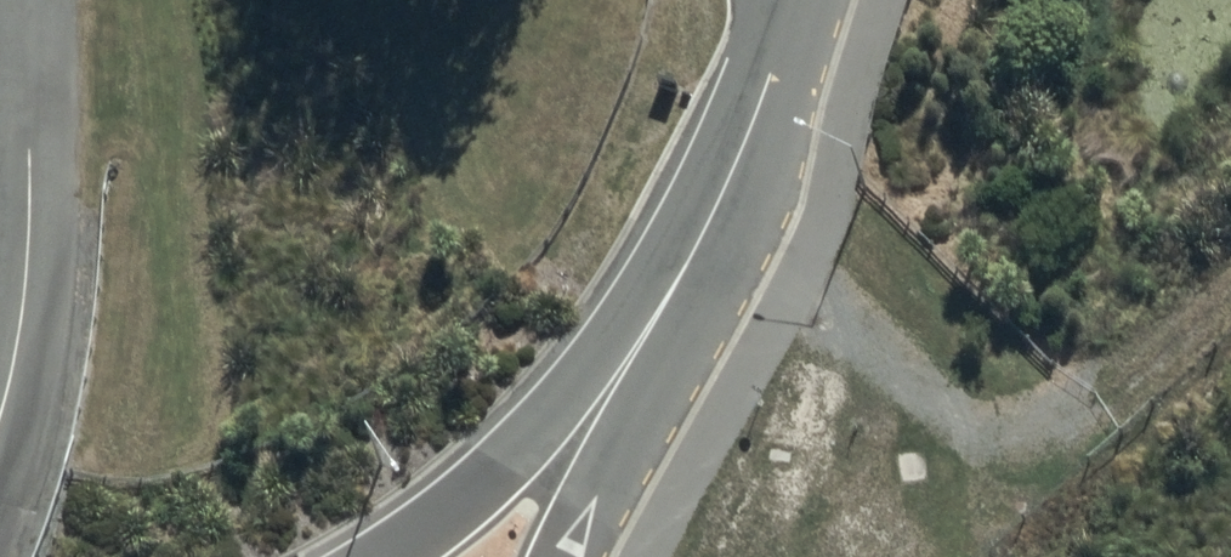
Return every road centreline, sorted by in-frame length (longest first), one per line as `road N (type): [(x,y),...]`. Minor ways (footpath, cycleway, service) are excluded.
road 1 (track): [(700,248),(795,282),(965,415),(1030,424),(1081,398),(1230,282)]
road 2 (unclassified): [(616,380),(694,261),(744,153),(793,0)]
road 3 (unclassified): [(401,556),(616,380)]
road 4 (unclassified): [(571,556),(616,380)]

